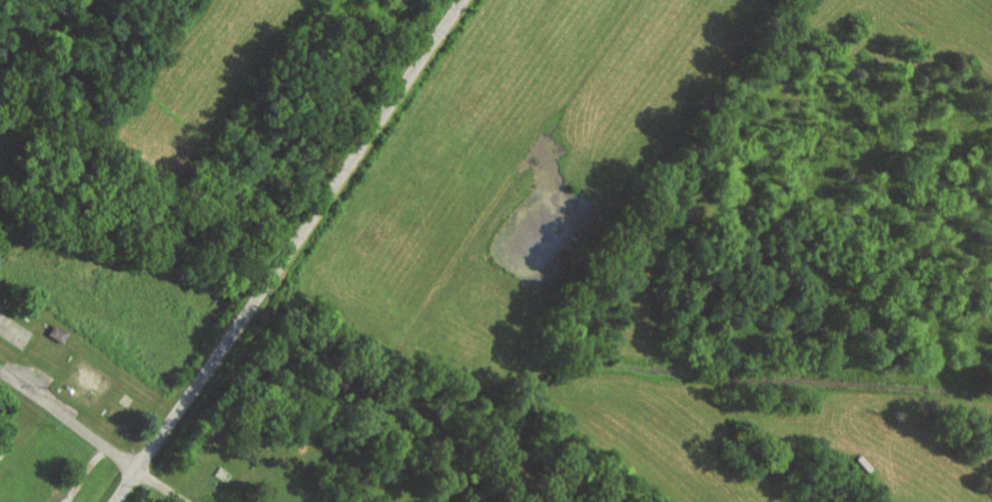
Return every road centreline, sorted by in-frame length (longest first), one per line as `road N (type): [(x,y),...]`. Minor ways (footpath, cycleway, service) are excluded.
road 1 (residential): [(116,501),(463,0)]
road 2 (residential): [(182,501),(0,372)]

